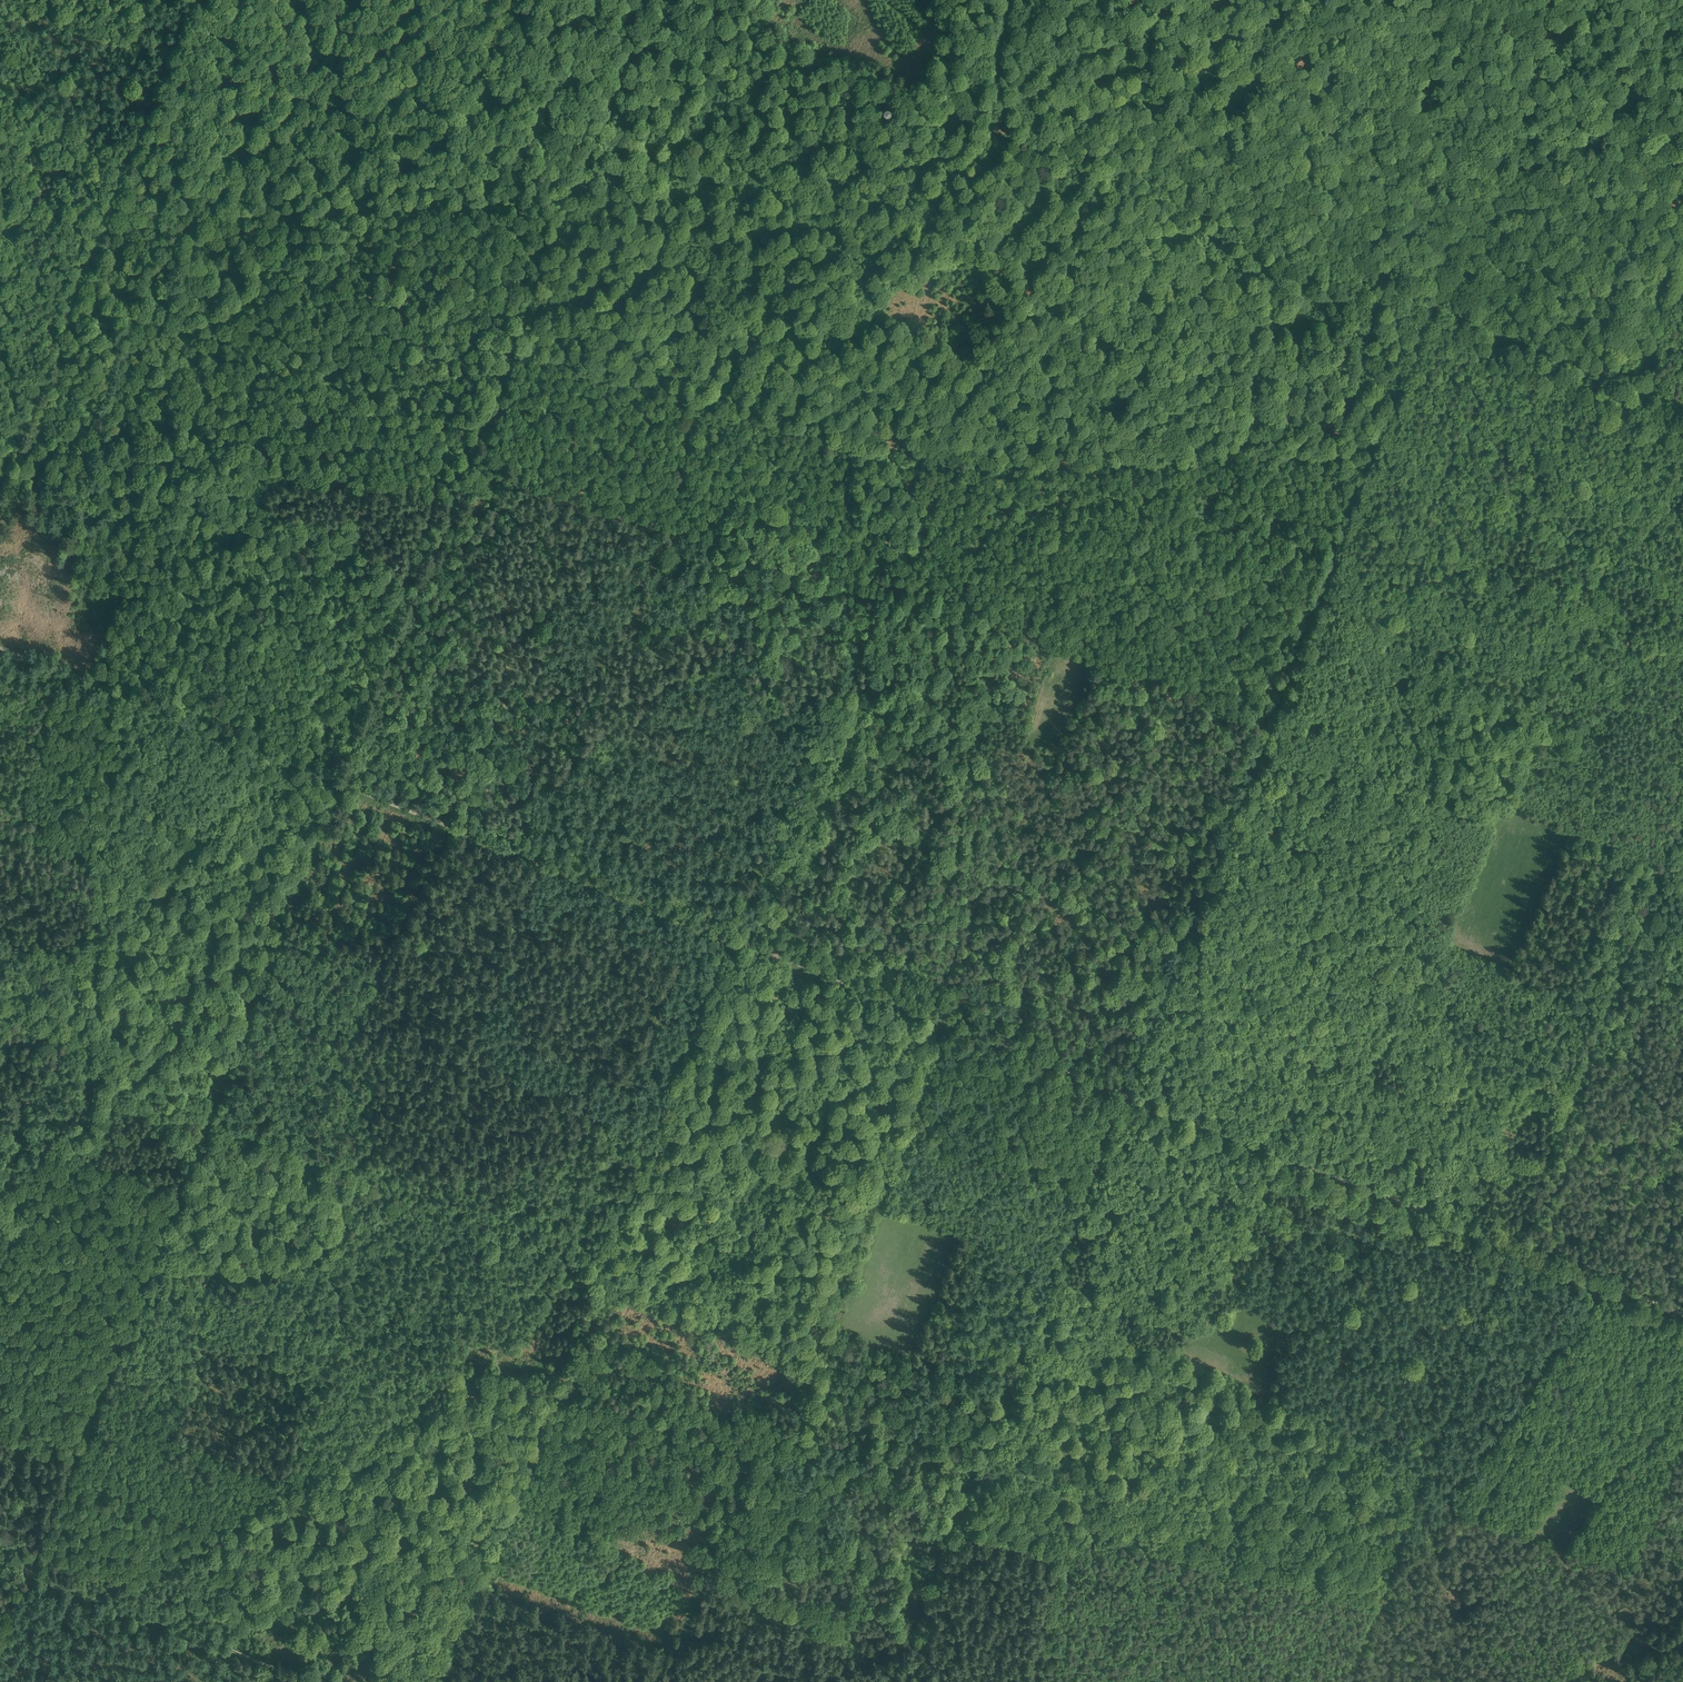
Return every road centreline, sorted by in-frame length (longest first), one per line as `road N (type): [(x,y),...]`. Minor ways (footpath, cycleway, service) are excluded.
road 1 (track): [(513,346),(703,410),(819,431),(919,463),(1380,450)]
road 2 (track): [(30,1572),(343,778)]
road 3 (track): [(1436,299),(1258,734),(1124,1093)]
road 4 (track): [(343,778),(651,0)]
road 5 (track): [(437,1681),(735,940)]
road 6 (track): [(890,1681),(1124,1093)]
road 7 (track): [(0,478),(189,0)]
road 8 (track): [(1345,1681),(1515,1251)]
road 9 (track): [(1515,1251),(1682,825)]
road 10 (track): [(735,940),(343,778)]
road 11 (track): [(1436,299),(1040,149)]
road 12 (track): [(1515,1251),(1124,1093)]
road 13 (track): [(1124,1093),(735,940)]
road 14 (track): [(1014,137),(651,0)]
road 15 (track): [(343,778),(0,647)]
road 16 (track): [(311,1681),(30,1572)]
road 17 (track): [(1682,399),(1436,299)]
road 18 (track): [(859,614),(741,497),(703,410)]
road 19 (track): [(1682,1318),(1515,1251)]
road 20 (track): [(1014,137),(995,53),(1010,0)]
road 21 (track): [(1475,976),(1604,1030)]

